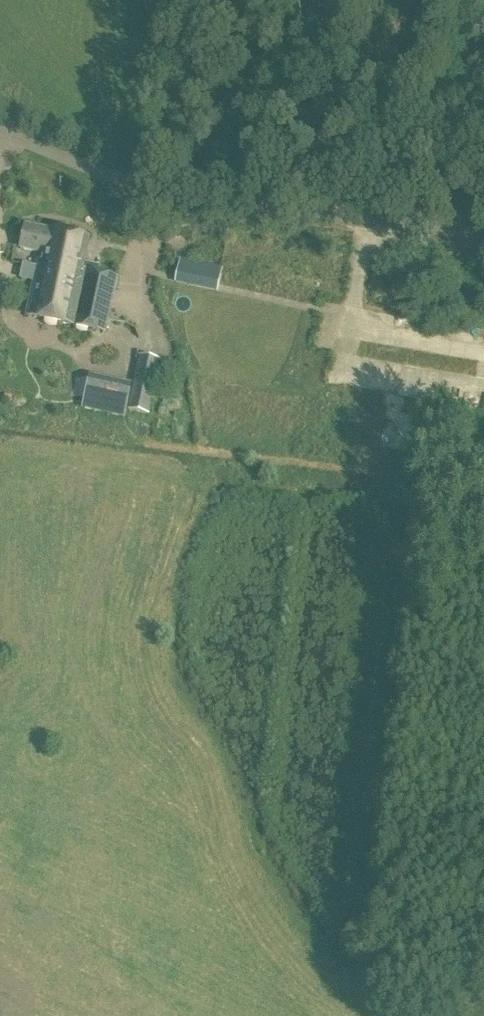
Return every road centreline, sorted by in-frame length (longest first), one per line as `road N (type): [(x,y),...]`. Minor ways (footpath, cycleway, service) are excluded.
road 1 (unclassified): [(483,230),(221,200),(0,128)]

